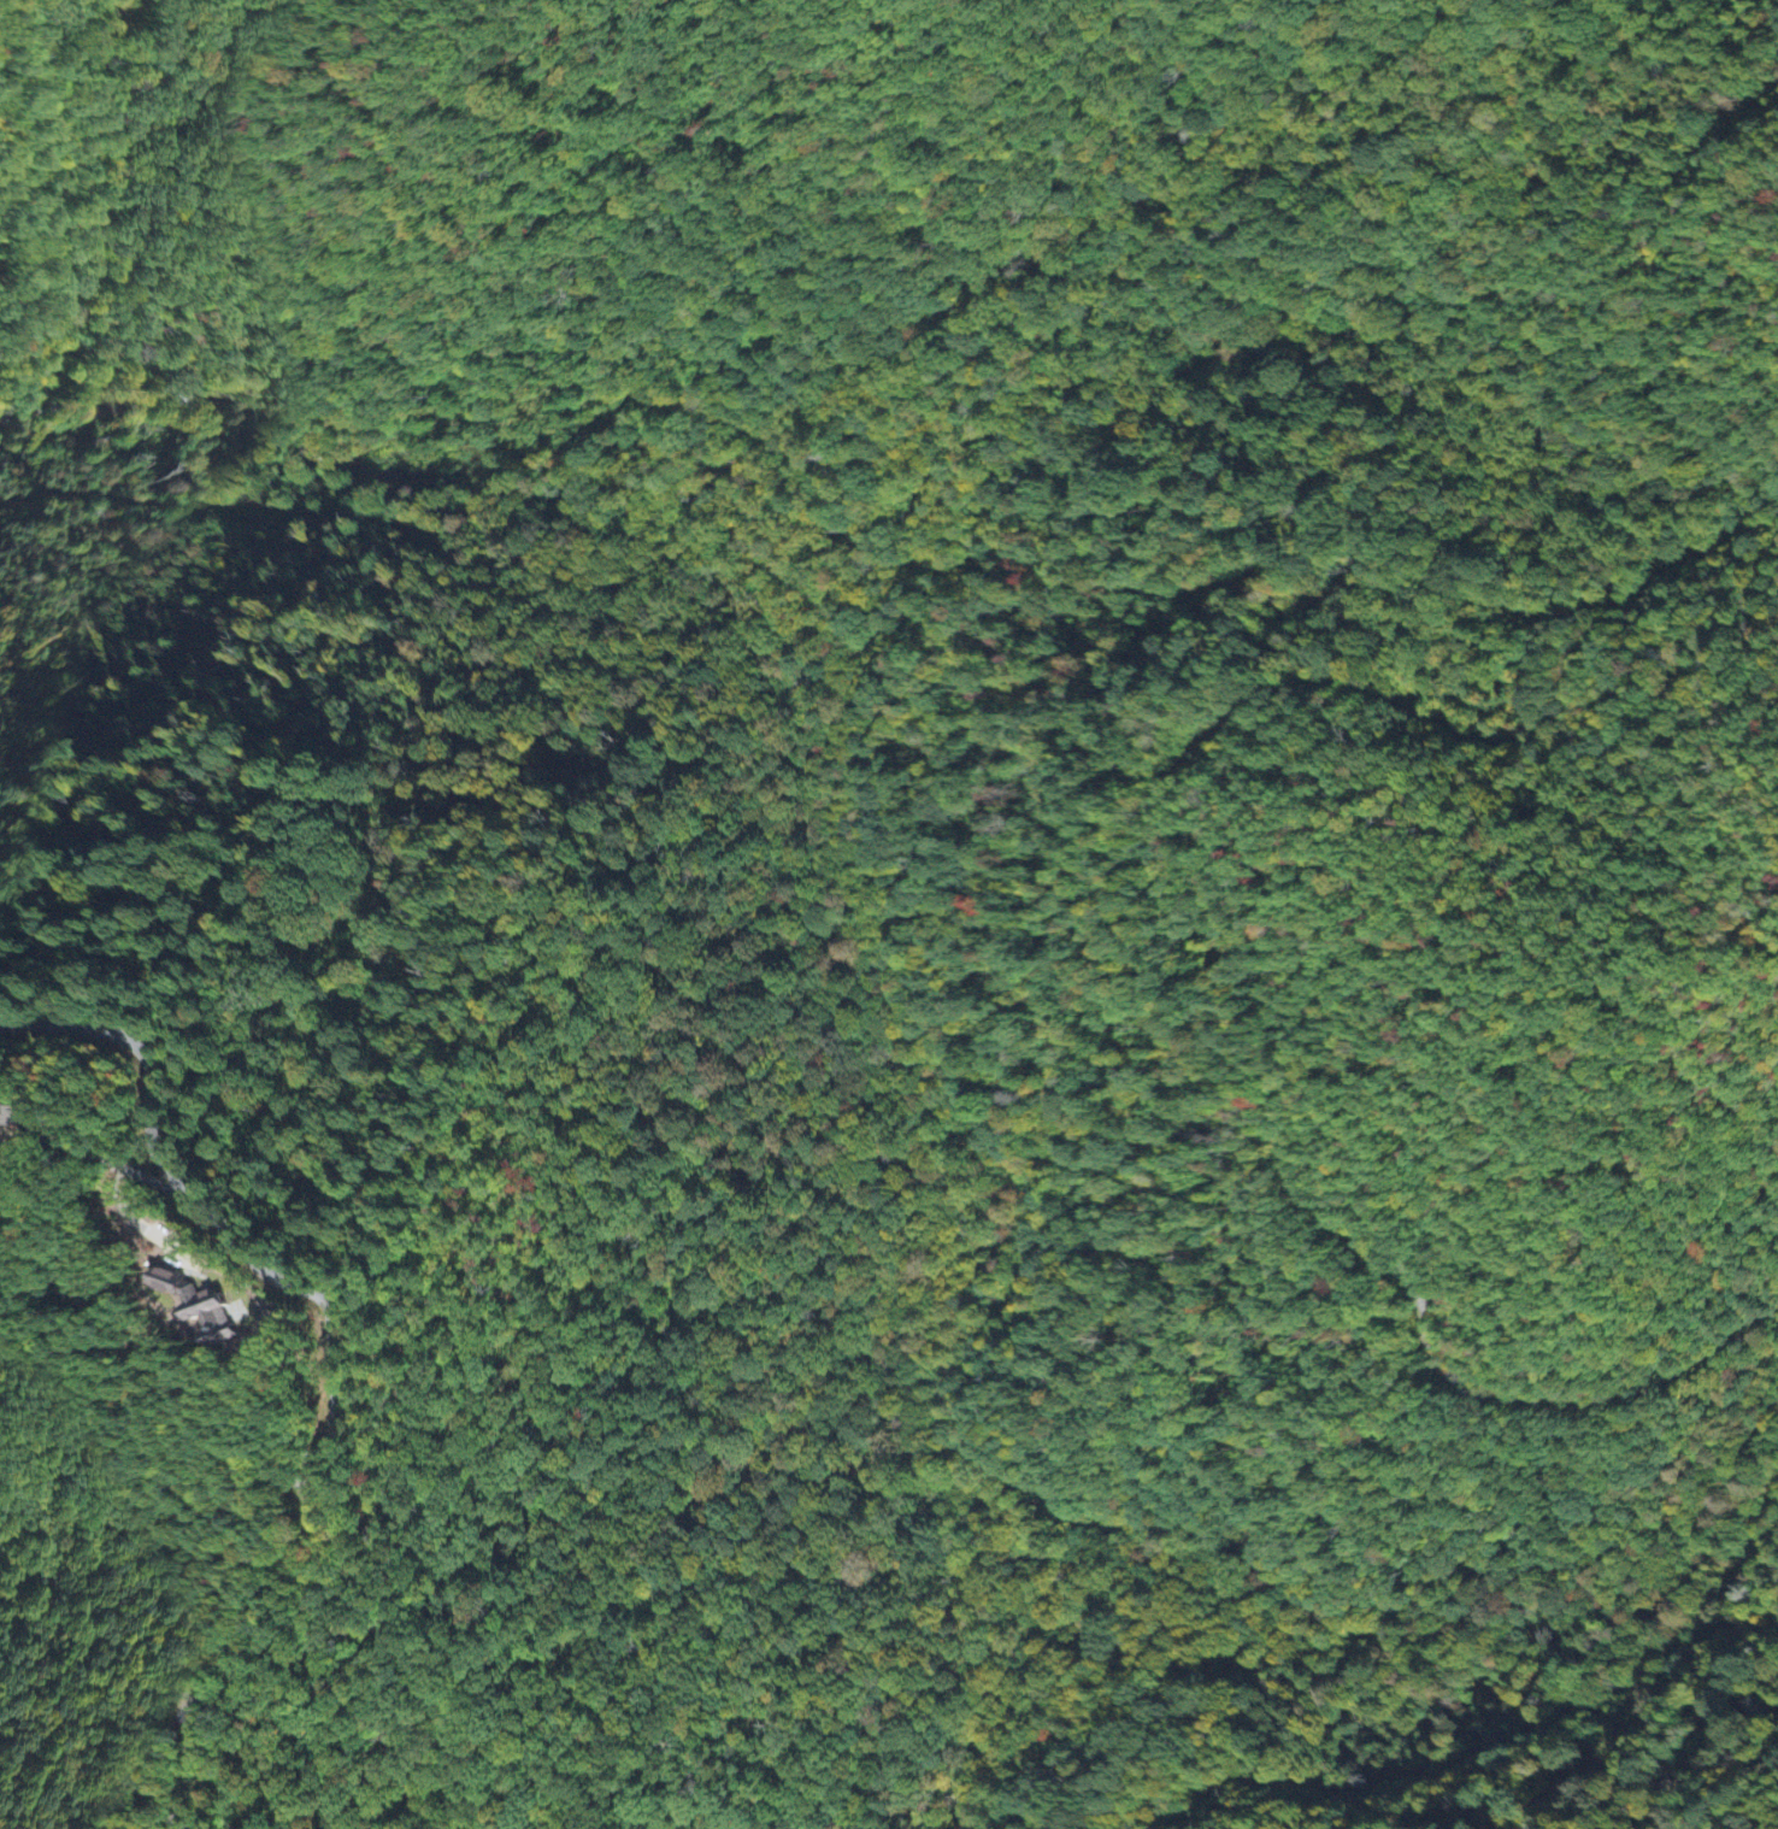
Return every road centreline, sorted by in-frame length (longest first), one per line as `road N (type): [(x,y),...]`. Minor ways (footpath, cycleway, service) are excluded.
road 1 (residential): [(323,1487),(331,1423),(328,1310),(320,1299),(235,1247),(165,1169),(148,1131),(145,1069),(130,1045),(63,1025),(0,1022)]

